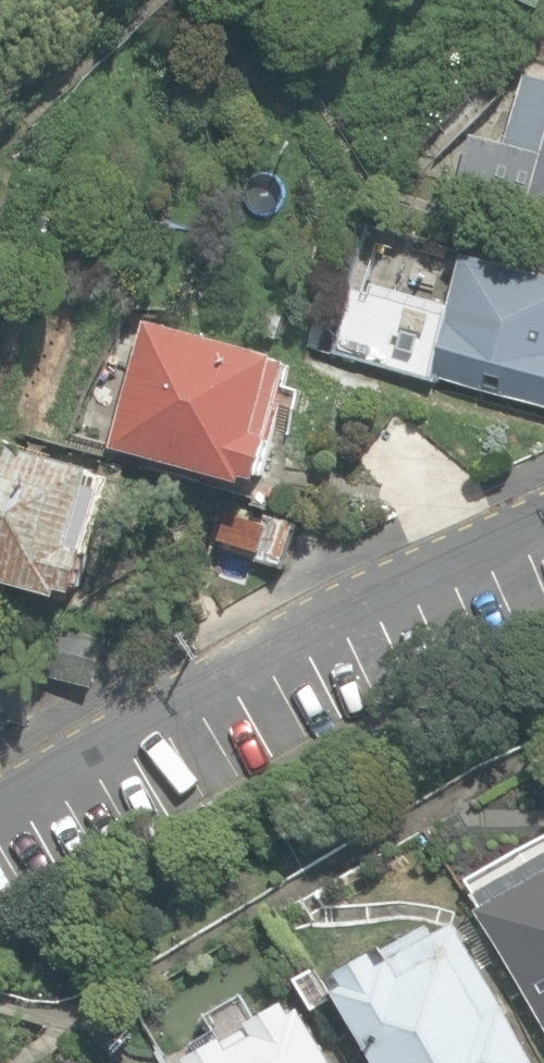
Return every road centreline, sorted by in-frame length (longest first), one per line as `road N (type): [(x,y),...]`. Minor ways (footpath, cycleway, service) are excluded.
road 1 (residential): [(0,802),(543,534)]

